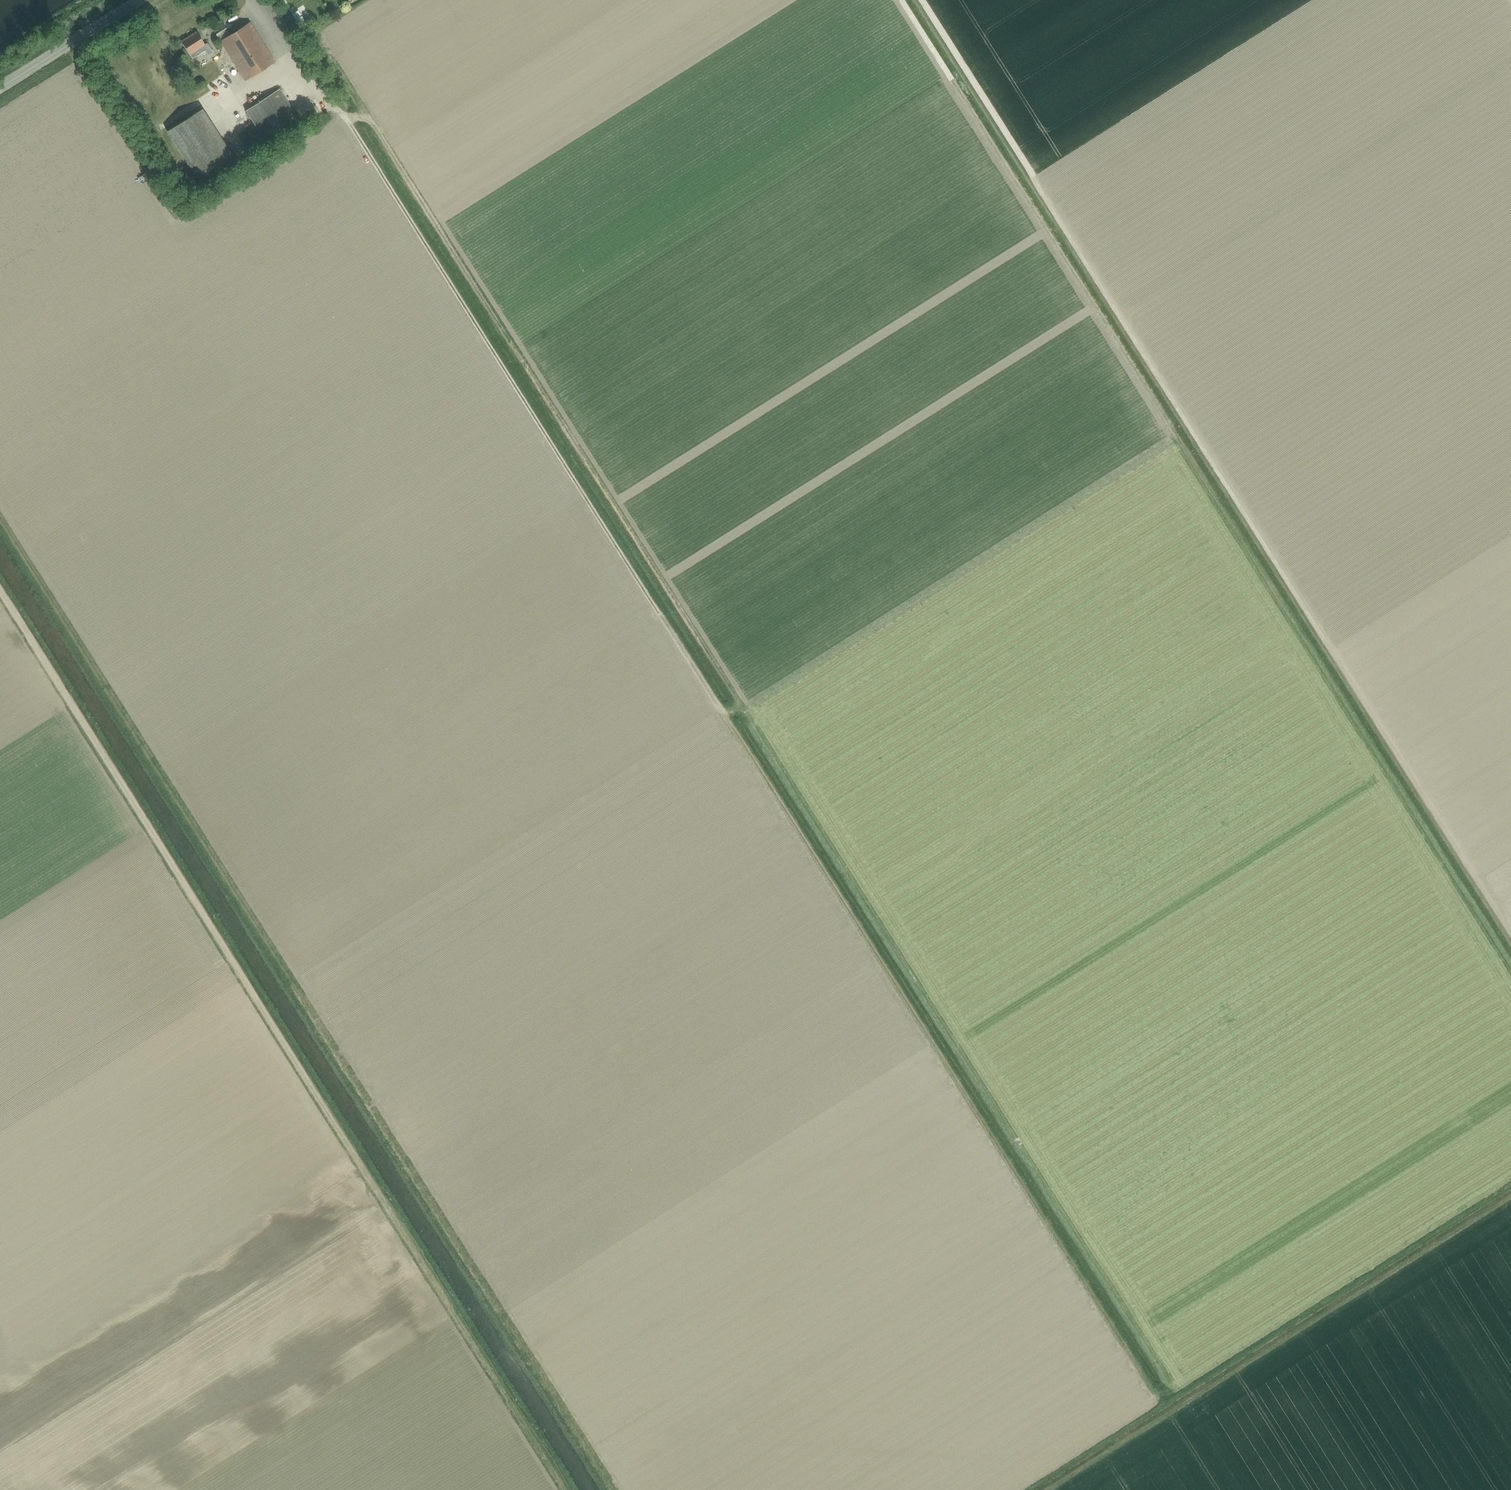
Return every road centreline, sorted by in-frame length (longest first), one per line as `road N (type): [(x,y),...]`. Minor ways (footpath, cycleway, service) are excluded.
road 1 (unclassified): [(0,88),(140,0)]

